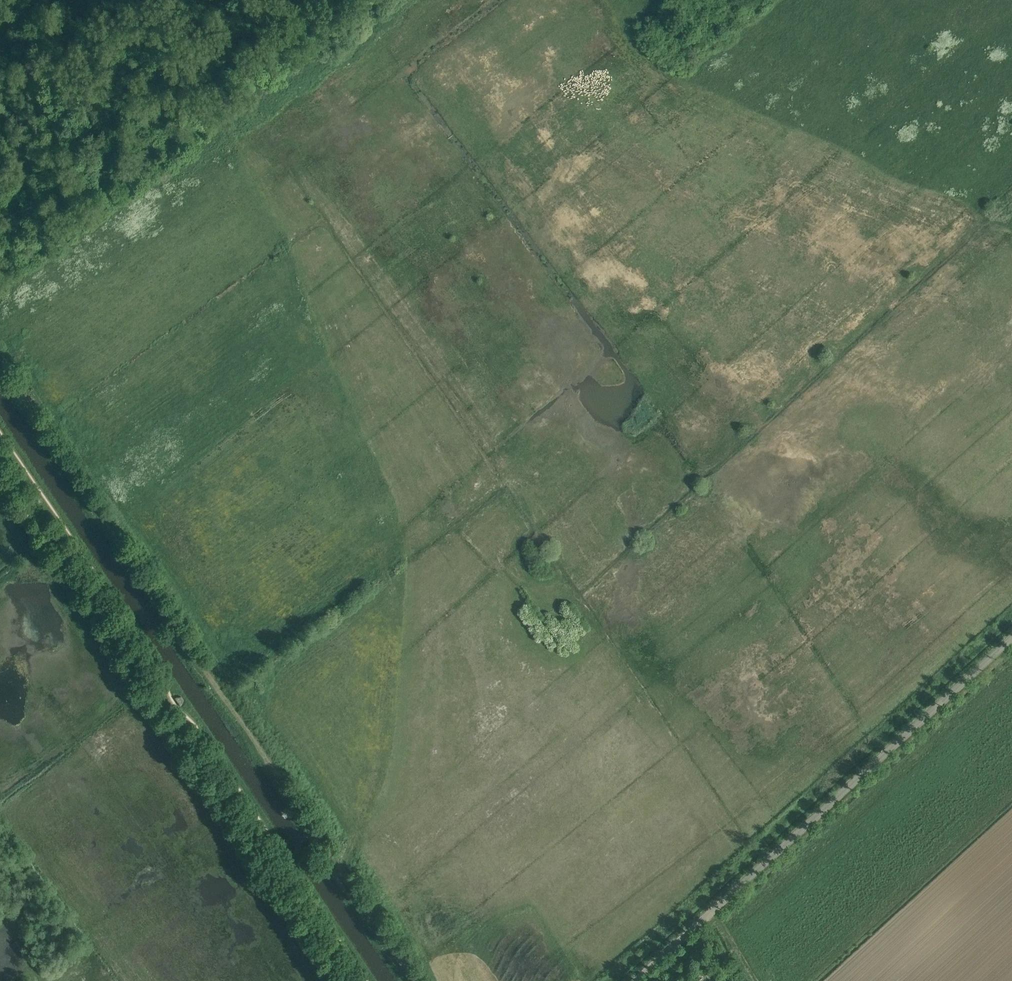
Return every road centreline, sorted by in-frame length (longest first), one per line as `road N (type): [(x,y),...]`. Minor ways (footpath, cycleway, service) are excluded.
road 1 (unclassified): [(421,980),(0,365)]
road 2 (unclassified): [(634,980),(1011,638)]

